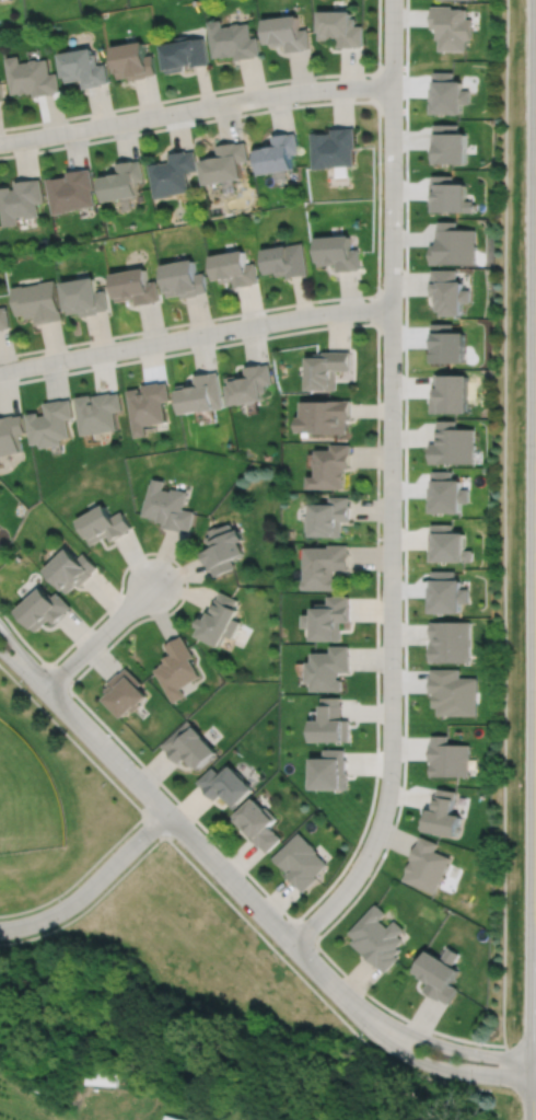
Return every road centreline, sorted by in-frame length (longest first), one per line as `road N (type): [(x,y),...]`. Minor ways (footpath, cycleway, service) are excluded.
road 1 (residential): [(292,944),(361,864),(387,794),(392,0)]
road 2 (residential): [(392,310),(317,313),(0,370)]
road 3 (residential): [(0,142),(302,90),(392,86)]
road 4 (residential): [(342,995),(166,812)]
road 5 (residential): [(342,995),(405,1055),(444,1071),(535,1083)]
road 6 (residential): [(166,812),(66,907),(0,928)]
road 7 (residential): [(535,1060),(448,1049),(342,995)]
road 8 (residential): [(166,812),(47,689)]
road 9 (residential): [(153,584),(47,689)]

